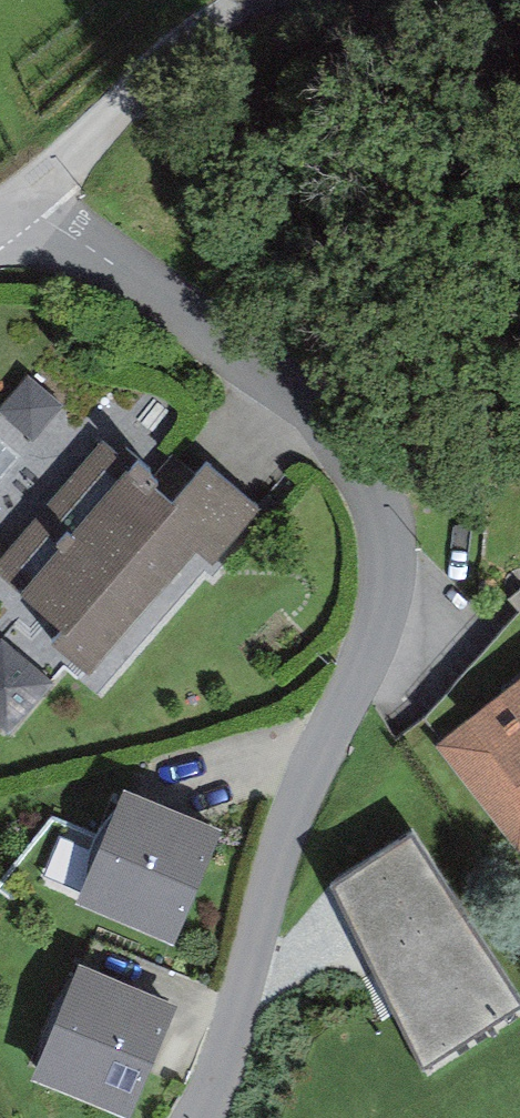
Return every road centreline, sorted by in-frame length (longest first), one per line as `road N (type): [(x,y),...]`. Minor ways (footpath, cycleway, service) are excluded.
road 1 (residential): [(5,204),(109,258),(209,330),(345,459),(371,511),(375,564),(360,612),(177,1117)]
road 2 (unclassified): [(5,204),(176,48),(276,0)]

